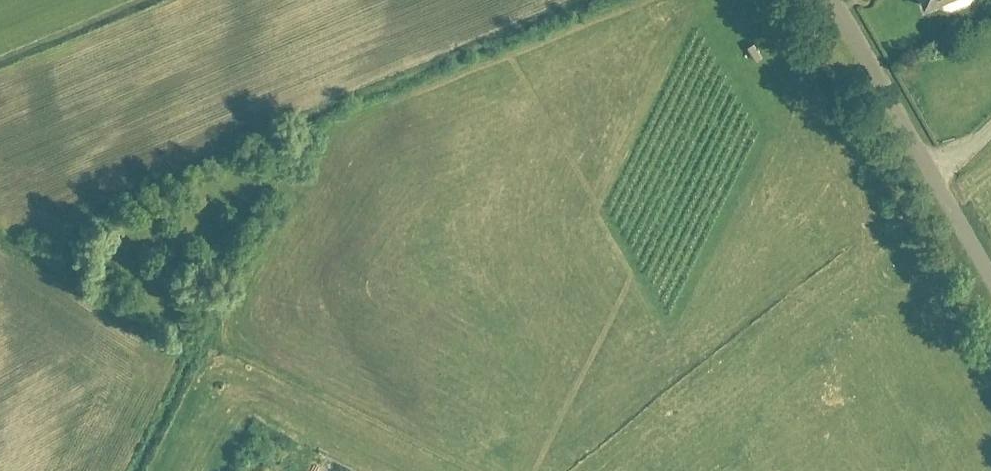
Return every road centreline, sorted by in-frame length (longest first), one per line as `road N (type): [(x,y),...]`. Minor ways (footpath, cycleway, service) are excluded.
road 1 (unclassified): [(990,271),(838,0)]

